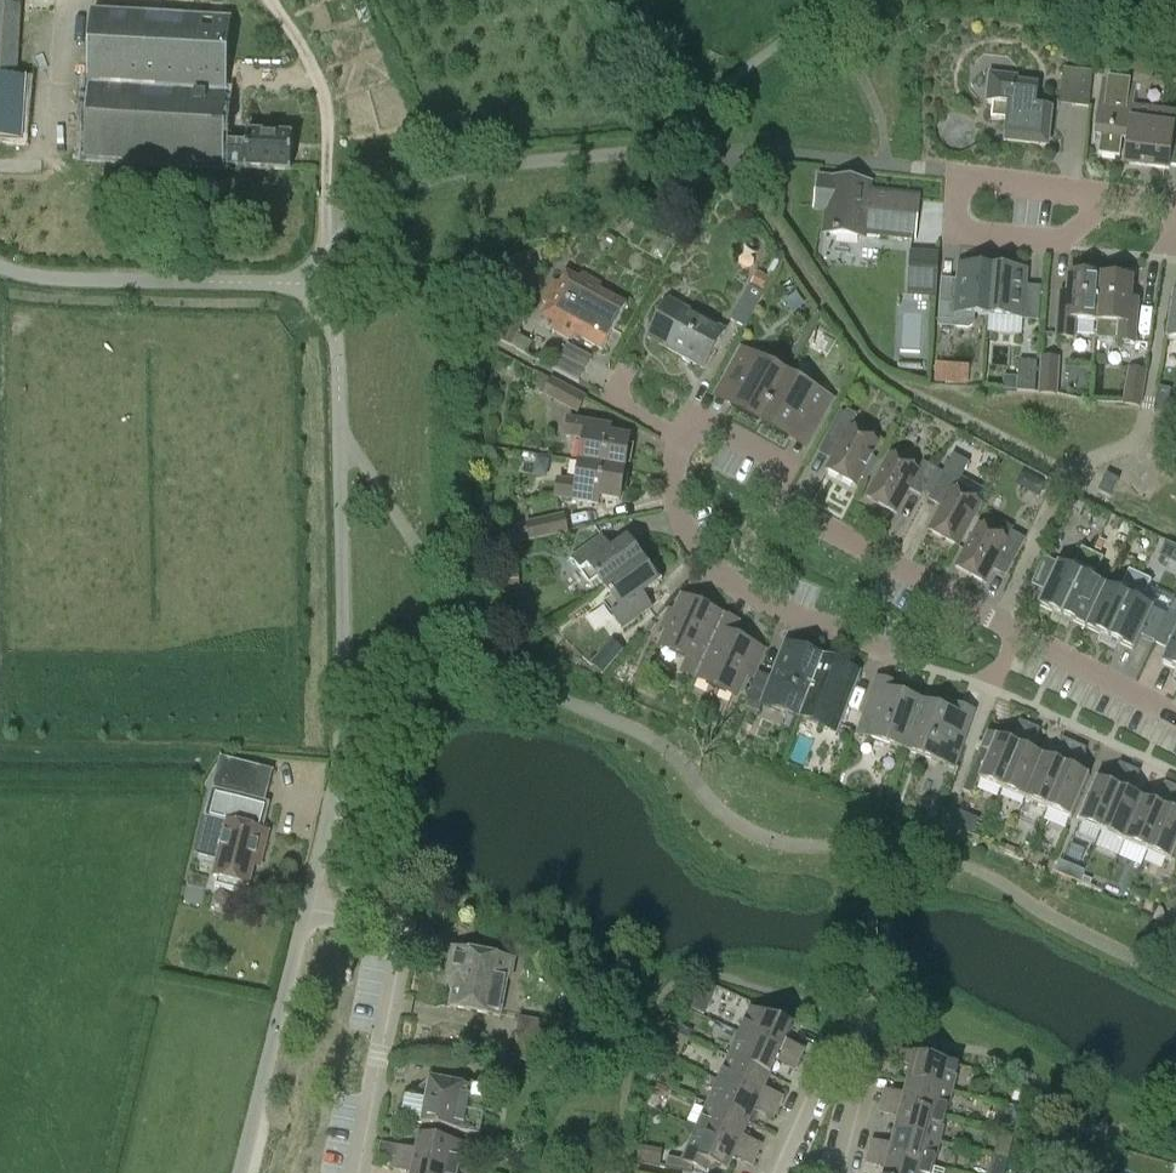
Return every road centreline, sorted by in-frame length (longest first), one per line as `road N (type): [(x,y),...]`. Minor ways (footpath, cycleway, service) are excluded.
road 1 (residential): [(975,609),(778,503),(771,459),(719,431),(700,427),(680,436),(672,477),(680,516),(722,576),(752,596),(891,650)]
road 2 (residential): [(313,905),(347,732),(342,447),(335,324),(324,285)]
road 3 (residential): [(365,1172),(411,955),(401,923),(313,905)]
road 4 (residential): [(324,285),(72,280),(0,269)]
road 5 (residential): [(1103,199),(964,179),(956,204),(969,232),(1063,241)]
road 6 (residential): [(241,1172),(313,905)]
road 7 (residential): [(1175,717),(975,609)]
road 8 (residential): [(828,1039),(875,1061),(844,1172)]
road 9 (residential): [(781,1172),(828,1039)]

